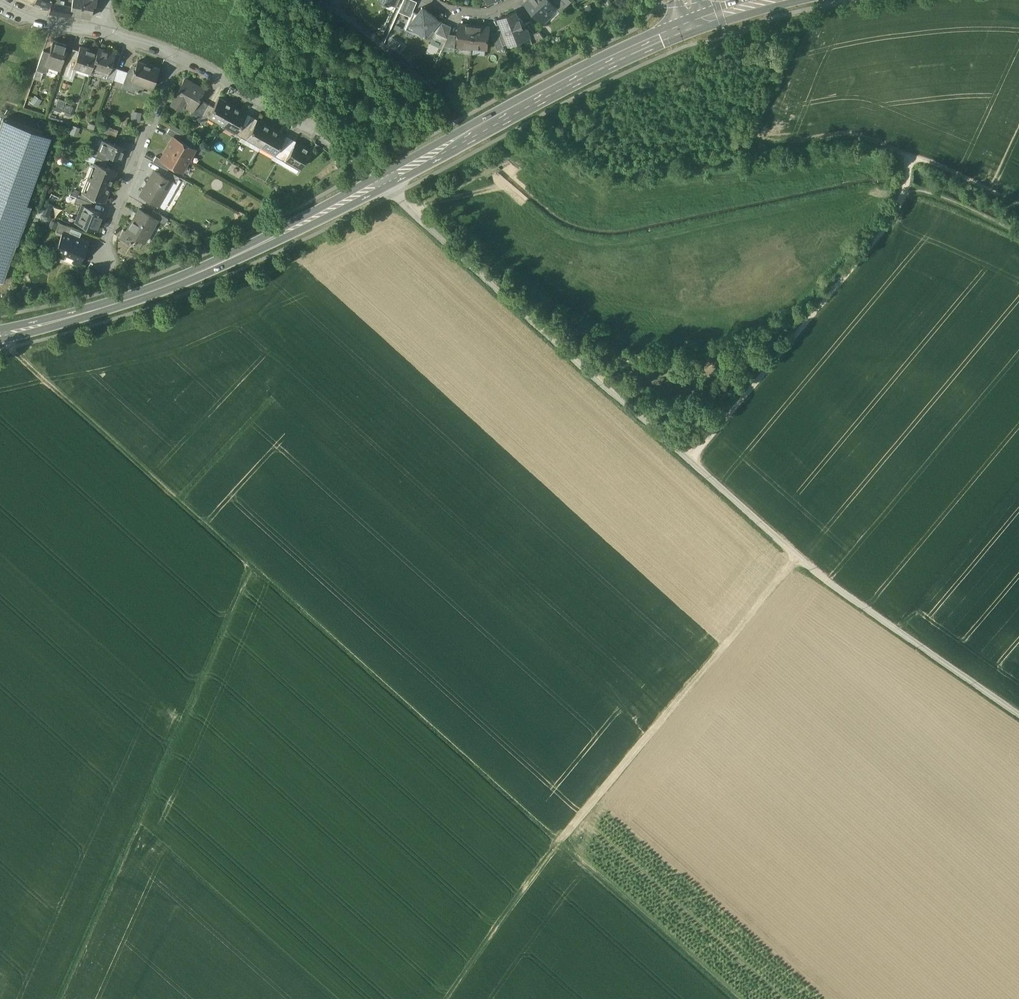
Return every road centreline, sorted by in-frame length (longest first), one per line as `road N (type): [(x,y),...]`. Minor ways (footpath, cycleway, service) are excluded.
road 1 (secondary): [(0,340),(143,299),(257,250),(683,37)]
road 2 (secondary): [(678,22),(521,97),(234,253),(98,305),(0,330)]
road 3 (track): [(10,347),(560,842)]
road 4 (track): [(733,998),(560,842),(796,557)]
road 5 (track): [(67,998),(258,571)]
road 6 (track): [(387,187),(690,460)]
road 7 (track): [(916,158),(897,213),(690,460)]
road 8 (track): [(796,557),(1018,715)]
road 9 (residential): [(178,56),(97,269)]
road 10 (track): [(446,998),(560,842)]
road 11 (residential): [(178,56),(321,139)]
road 12 (track): [(690,460),(796,557)]
road 13 (track): [(778,145),(854,135),(916,158)]

